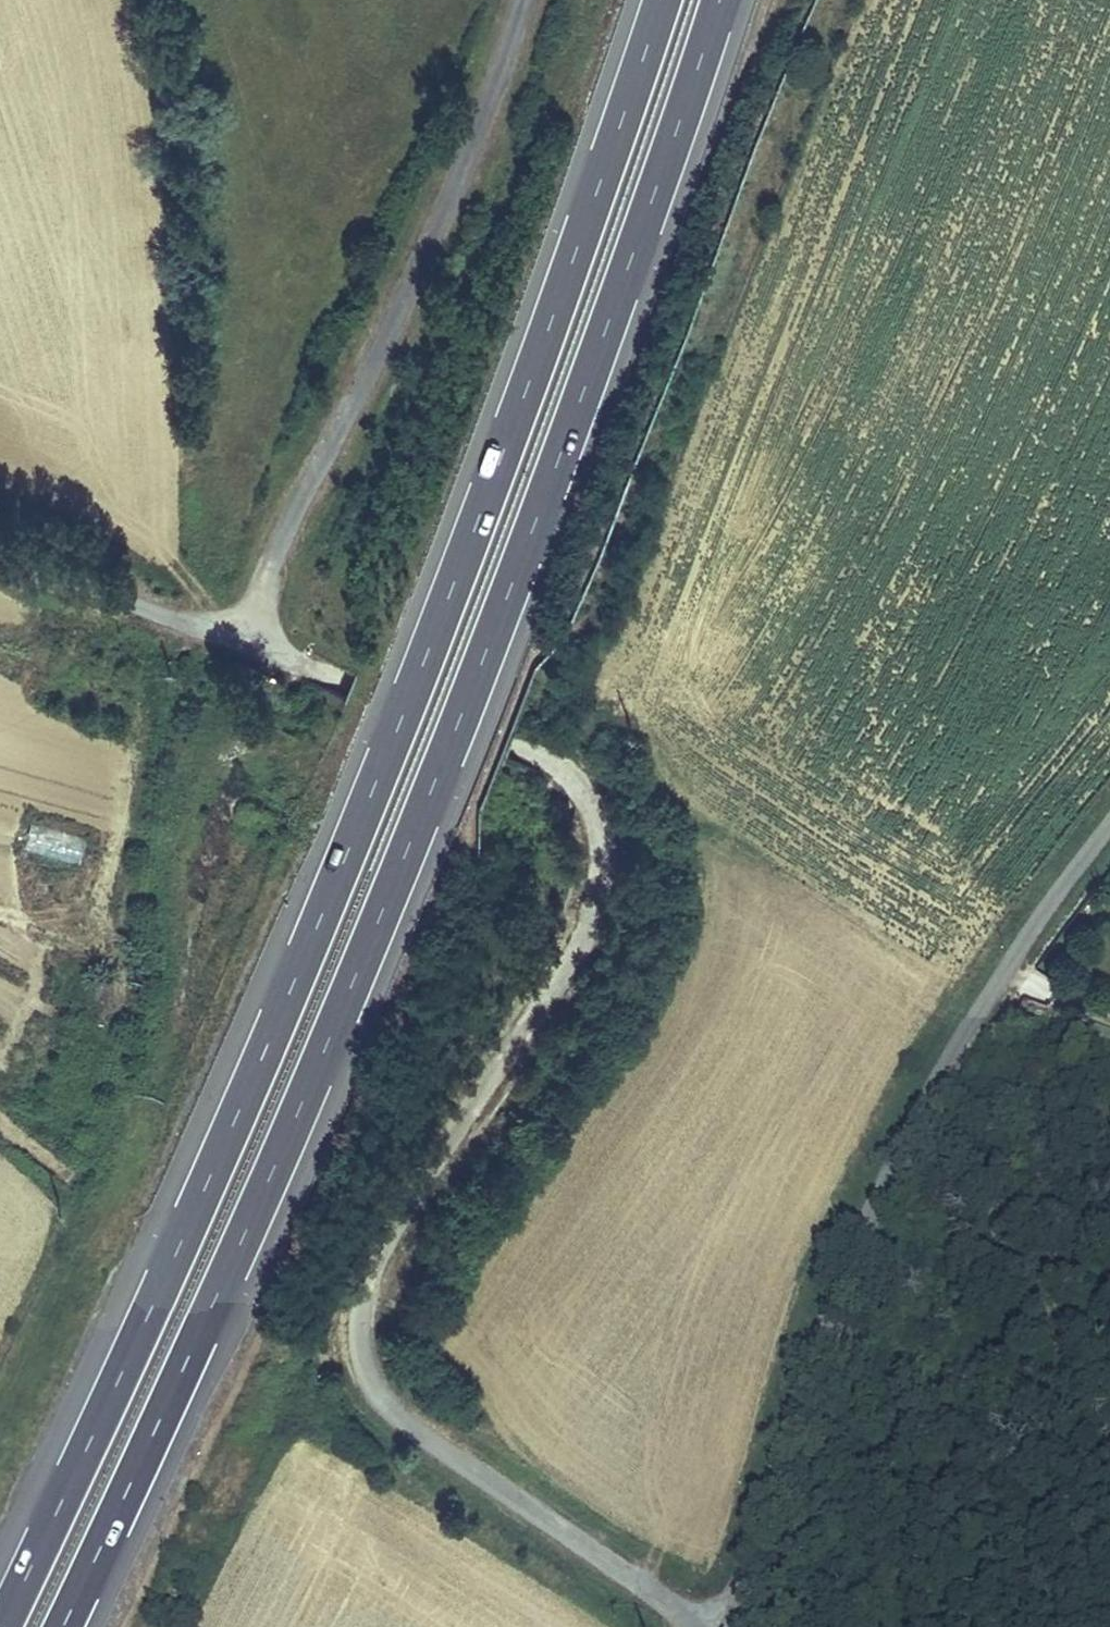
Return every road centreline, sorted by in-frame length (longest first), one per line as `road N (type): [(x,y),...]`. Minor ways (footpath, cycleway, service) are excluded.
road 1 (unclassified): [(703,1626),(419,1435),(376,1389),(362,1355),(367,1289),(387,1236),(590,930),(605,876),(588,796),(561,768),(239,634),(475,137),(524,0)]
road 2 (motorway): [(662,0),(423,665),(240,1115),(3,1626)]
road 3 (motorway): [(62,1626),(283,1150),(472,686),(719,0)]
road 4 (unclassified): [(1109,823),(969,1026),(876,1203),(726,1626)]

